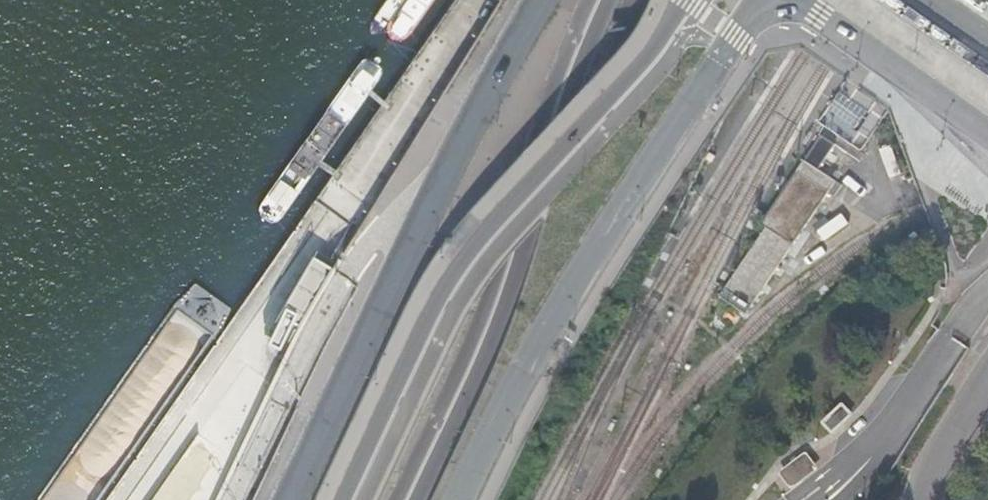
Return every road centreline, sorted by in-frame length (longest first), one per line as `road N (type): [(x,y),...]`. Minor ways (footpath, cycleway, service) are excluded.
road 1 (primary): [(685,0),(662,38),(451,277),(342,499)]
road 2 (primary): [(463,499),(581,270),(760,0)]
road 3 (primary): [(542,0),(447,167),(288,499)]
road 4 (primary): [(417,499),(498,321),(611,0)]
road 5 (primary): [(804,0),(987,131)]
road 6 (trunk): [(921,499),(987,382)]

